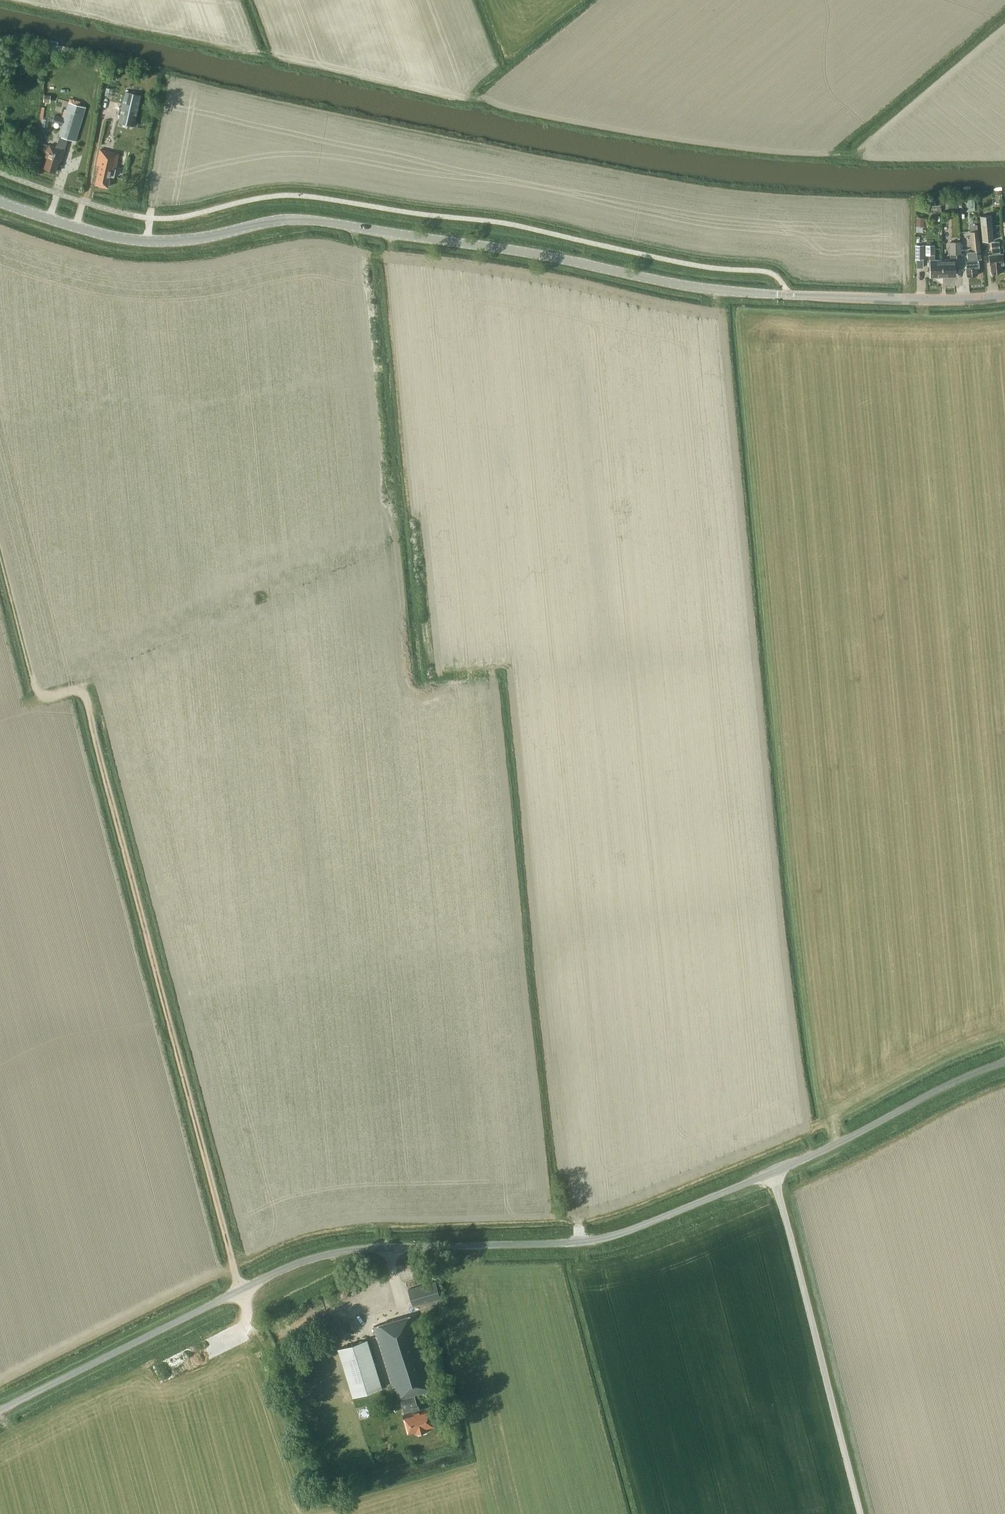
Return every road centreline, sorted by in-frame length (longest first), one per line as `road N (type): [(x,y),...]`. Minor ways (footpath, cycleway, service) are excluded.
road 1 (unclassified): [(0,1410),(314,1257),(599,1239),(775,1169),(1004,1061)]
road 2 (tertiary): [(1004,296),(927,300),(707,288),(302,219),(145,242),(0,202)]

